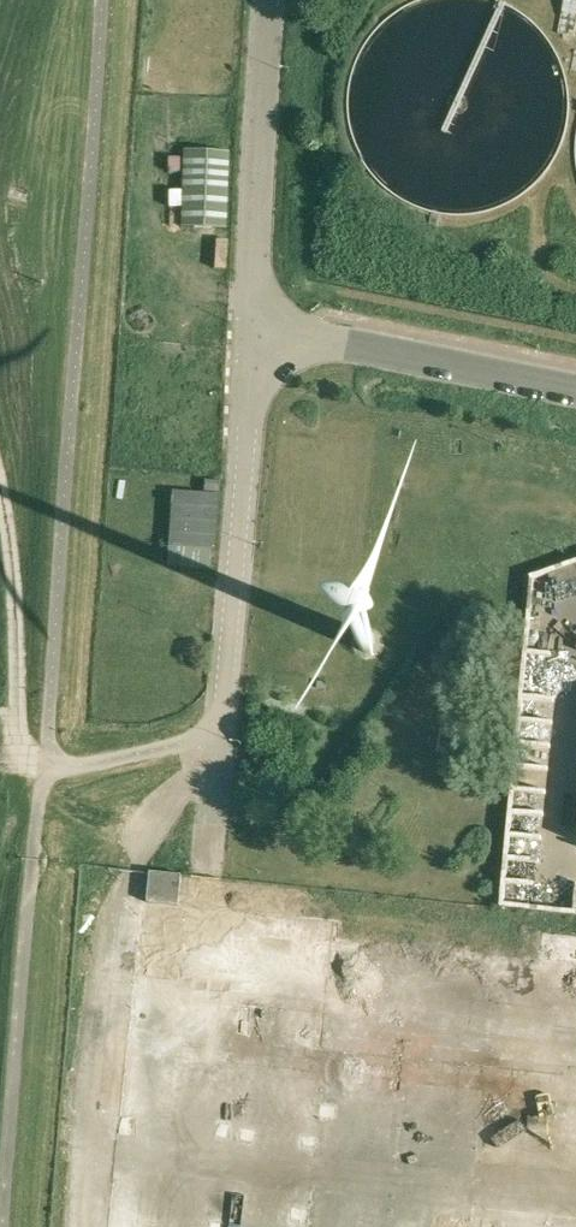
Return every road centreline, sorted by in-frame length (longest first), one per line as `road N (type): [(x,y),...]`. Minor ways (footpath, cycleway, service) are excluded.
road 1 (unclassified): [(224,732),(254,328)]
road 2 (unclassified): [(254,328),(276,0)]
road 3 (unclassified): [(575,391),(254,328)]
road 4 (track): [(0,496),(22,751),(37,765),(57,756)]
road 5 (unclassified): [(224,732),(210,878)]

